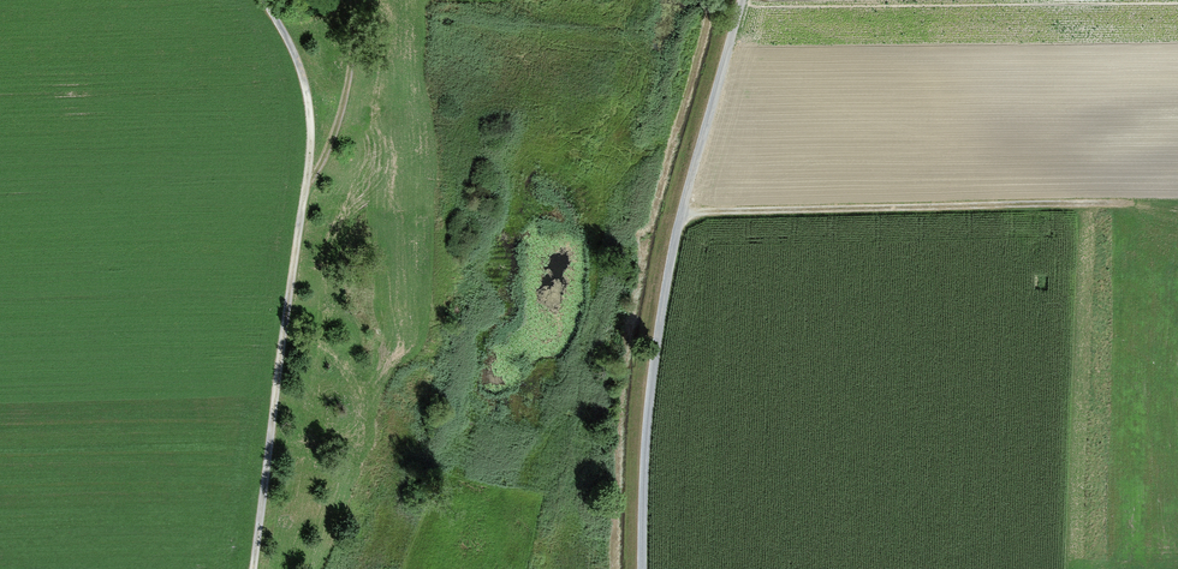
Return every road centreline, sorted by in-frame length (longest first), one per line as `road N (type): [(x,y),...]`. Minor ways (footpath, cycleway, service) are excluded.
road 1 (track): [(263,0),(290,43),(310,140),(253,568)]
road 2 (track): [(639,568),(661,296),(739,0)]
road 3 (track): [(1142,206),(679,215)]
road 4 (track): [(306,181),(334,127),(352,57),(348,0)]

